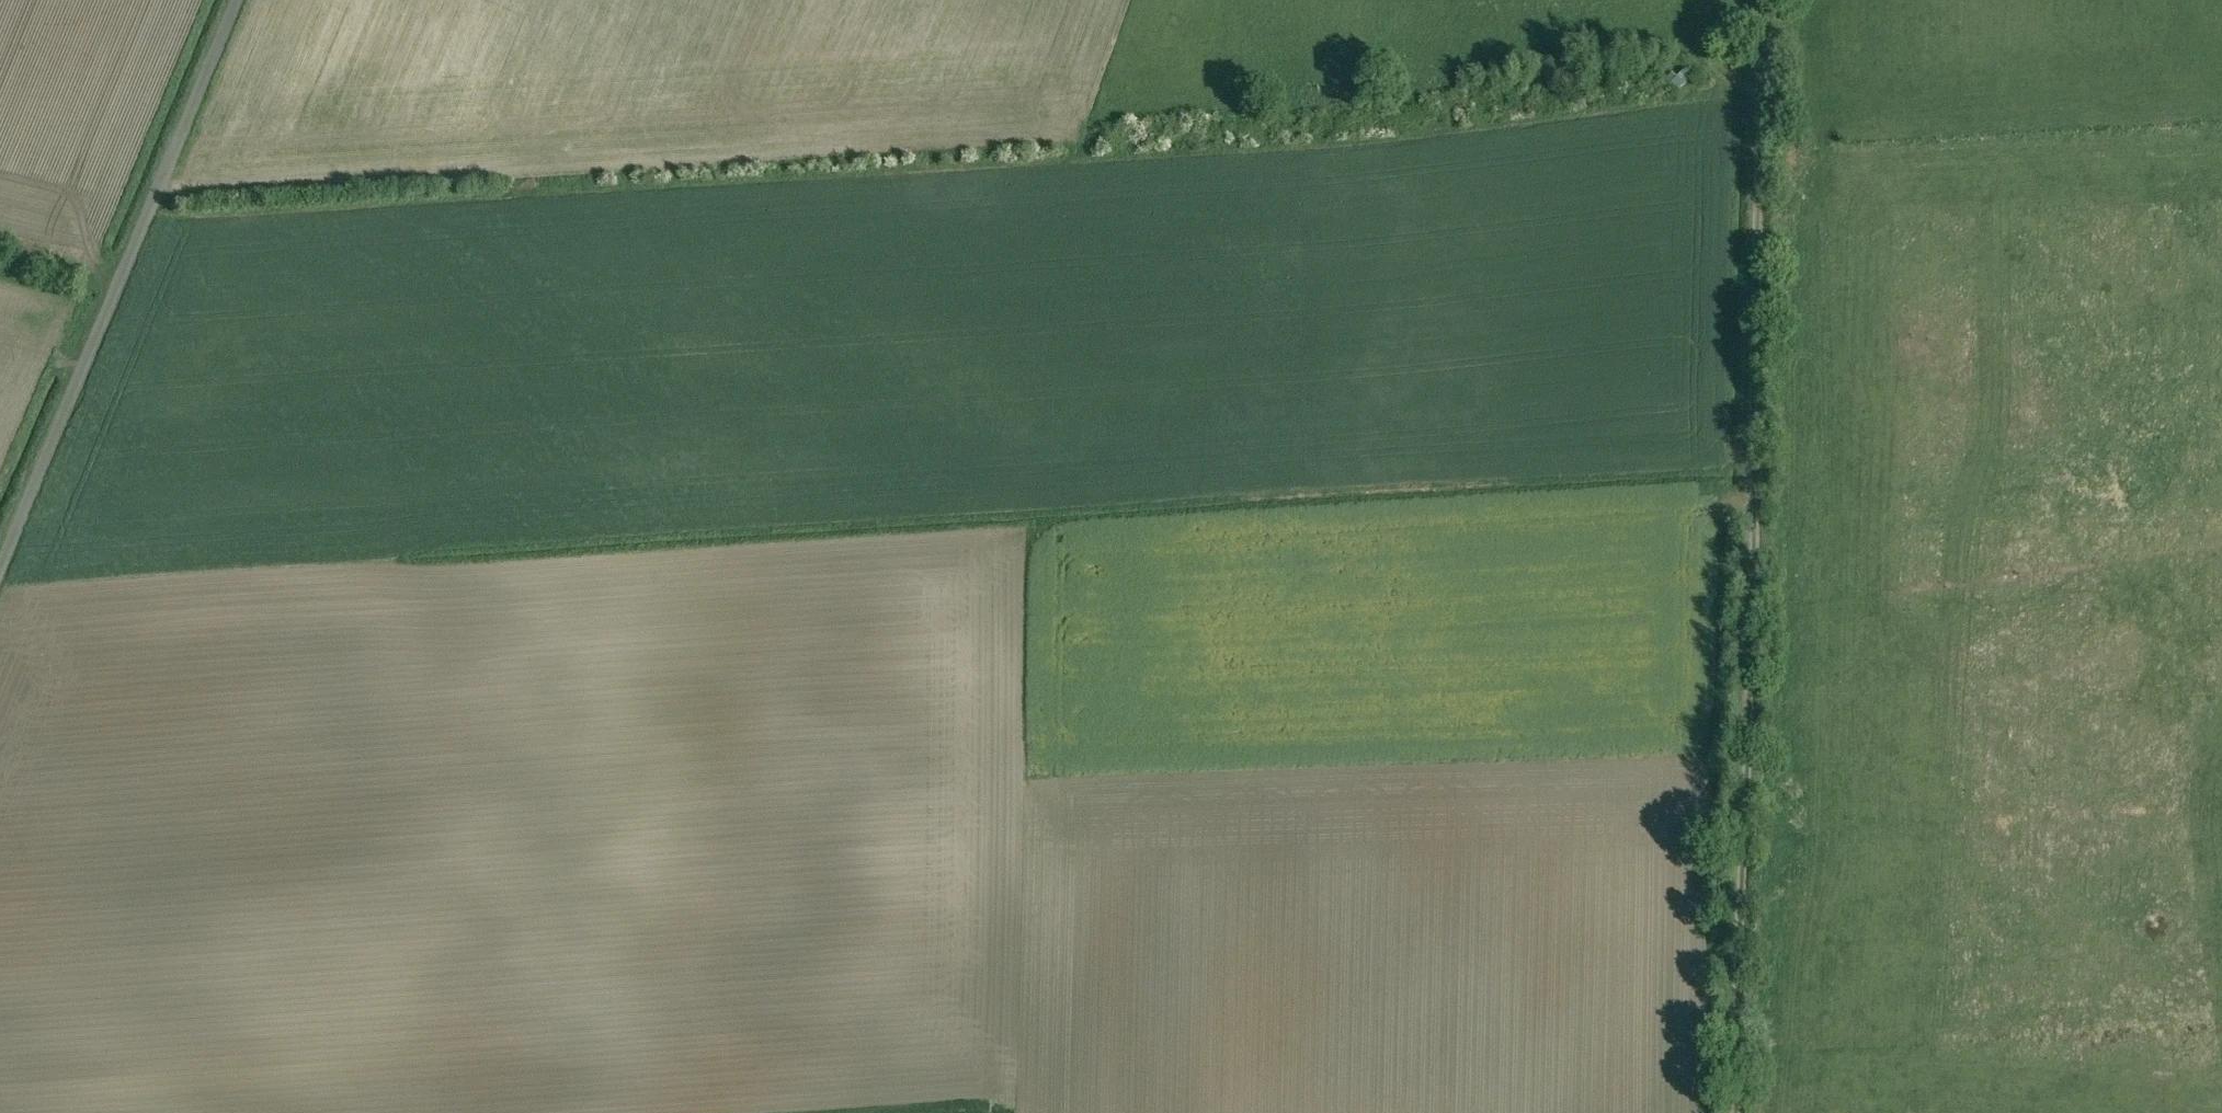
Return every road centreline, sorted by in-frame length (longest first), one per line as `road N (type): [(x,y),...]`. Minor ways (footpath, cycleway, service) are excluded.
road 1 (track): [(1777,0),(1740,1112)]
road 2 (track): [(236,0),(0,566)]

